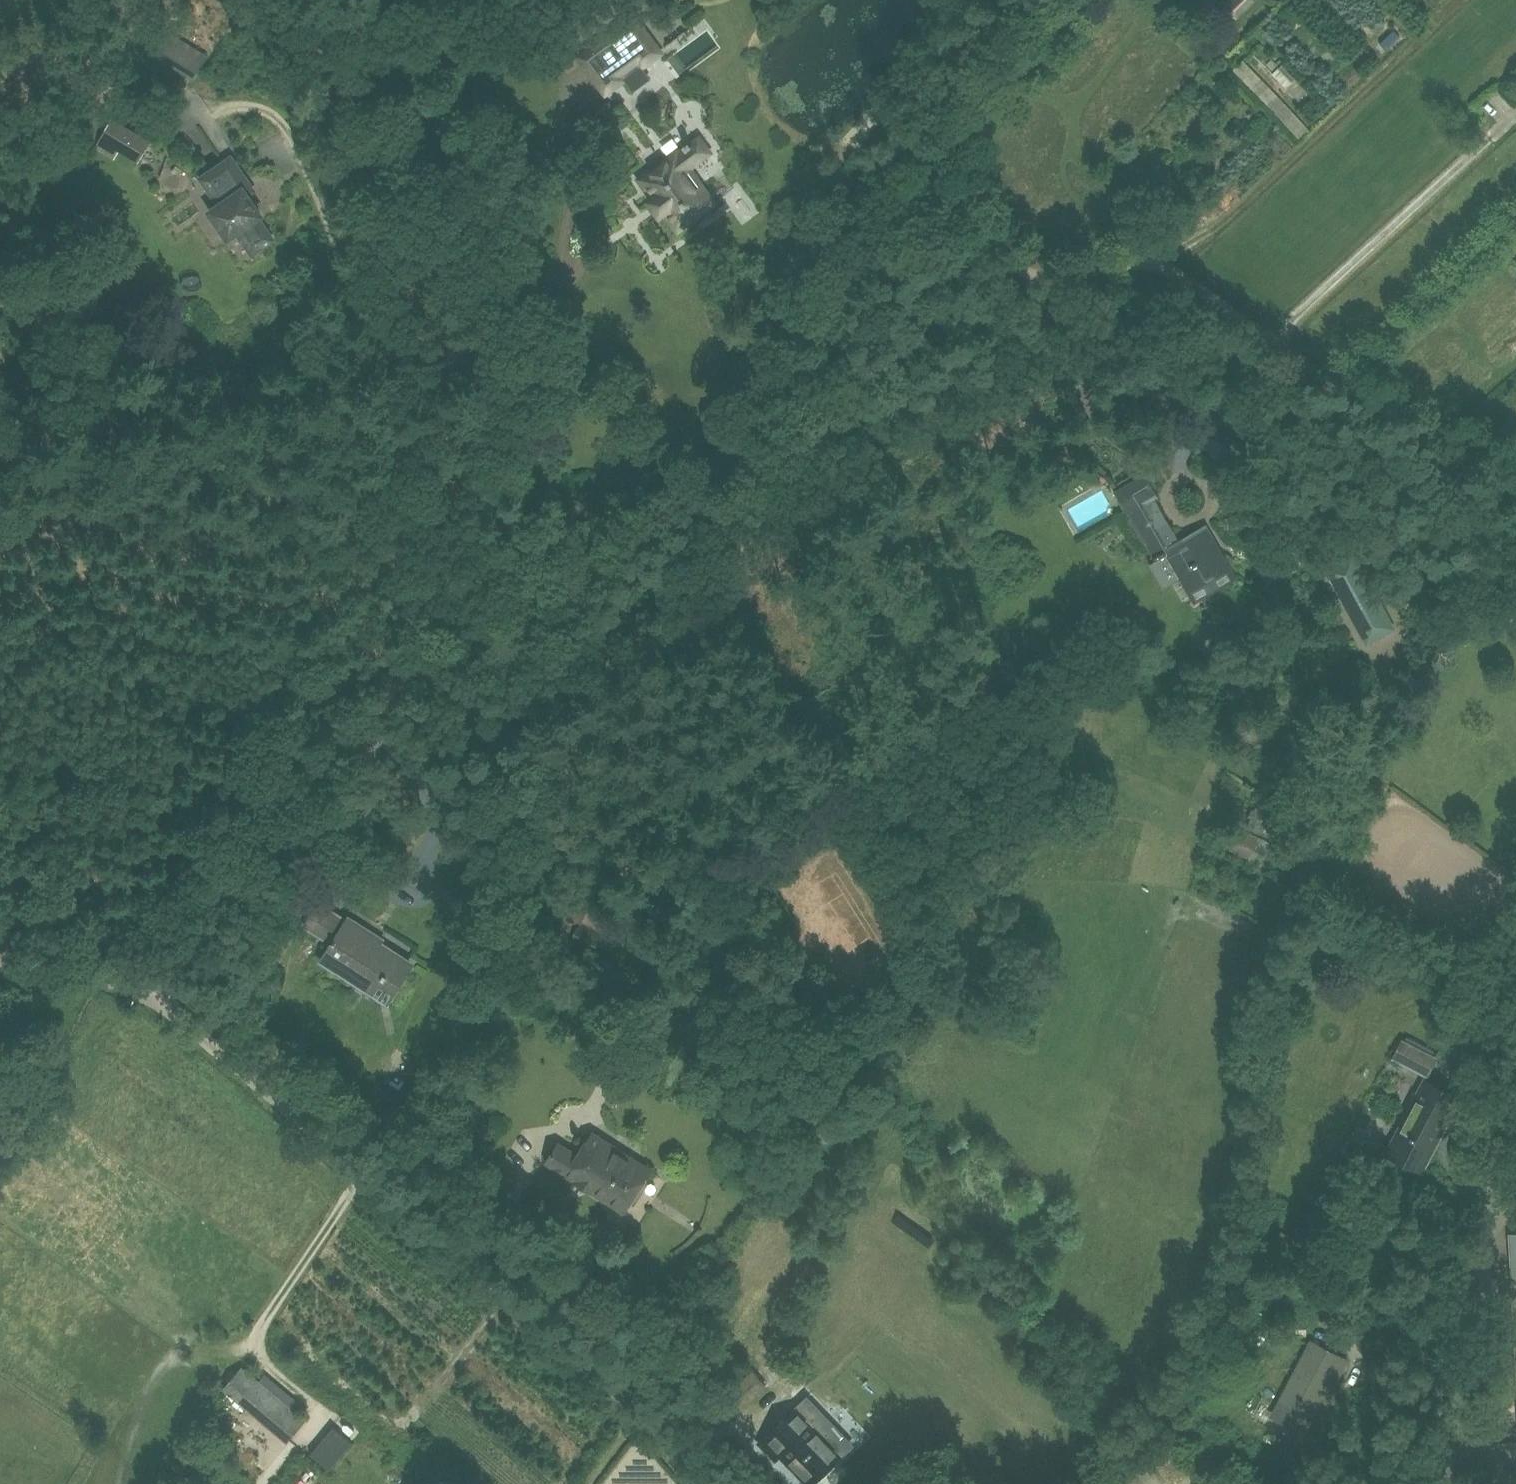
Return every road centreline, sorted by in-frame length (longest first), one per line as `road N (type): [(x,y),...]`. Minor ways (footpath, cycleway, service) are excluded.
road 1 (track): [(142,991),(300,767),(346,717),(401,672),(628,535),(736,436),(919,181)]
road 2 (unclassified): [(705,1483),(639,1409),(142,991),(0,954)]
road 3 (track): [(1515,507),(1319,384),(1196,293),(1147,267),(1044,273),(919,181)]
road 4 (unclassified): [(1445,1483),(1487,1179),(1515,1106)]
road 5 (track): [(919,181),(974,104),(1068,0)]

